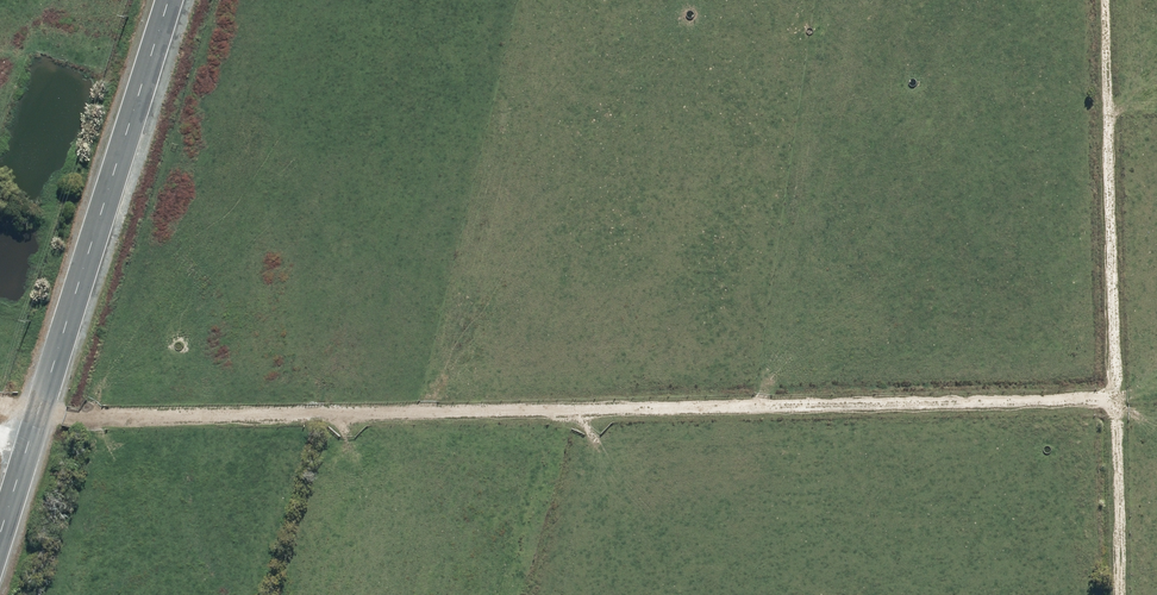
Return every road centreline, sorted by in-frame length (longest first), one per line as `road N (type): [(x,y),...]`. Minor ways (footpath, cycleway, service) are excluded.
road 1 (track): [(36,418),(1125,394)]
road 2 (track): [(1133,594),(1110,0)]
road 3 (tertiary): [(0,531),(170,0)]
road 4 (track): [(583,406),(528,594)]

